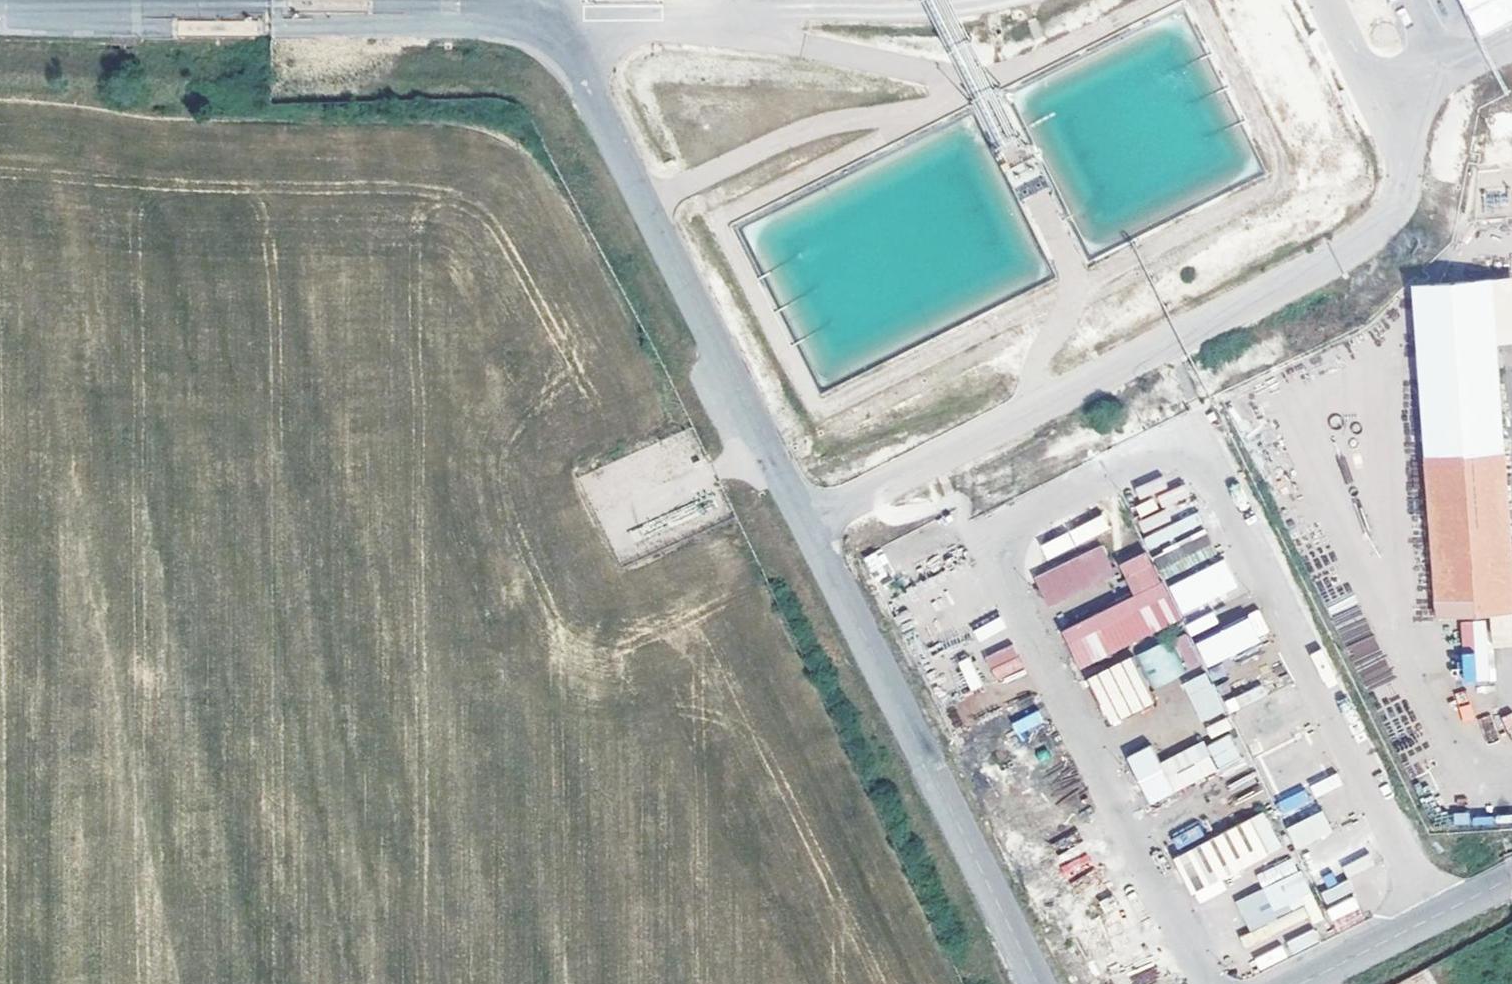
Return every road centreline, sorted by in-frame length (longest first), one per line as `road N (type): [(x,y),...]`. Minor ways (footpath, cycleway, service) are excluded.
road 1 (unclassified): [(0,17),(272,17)]

